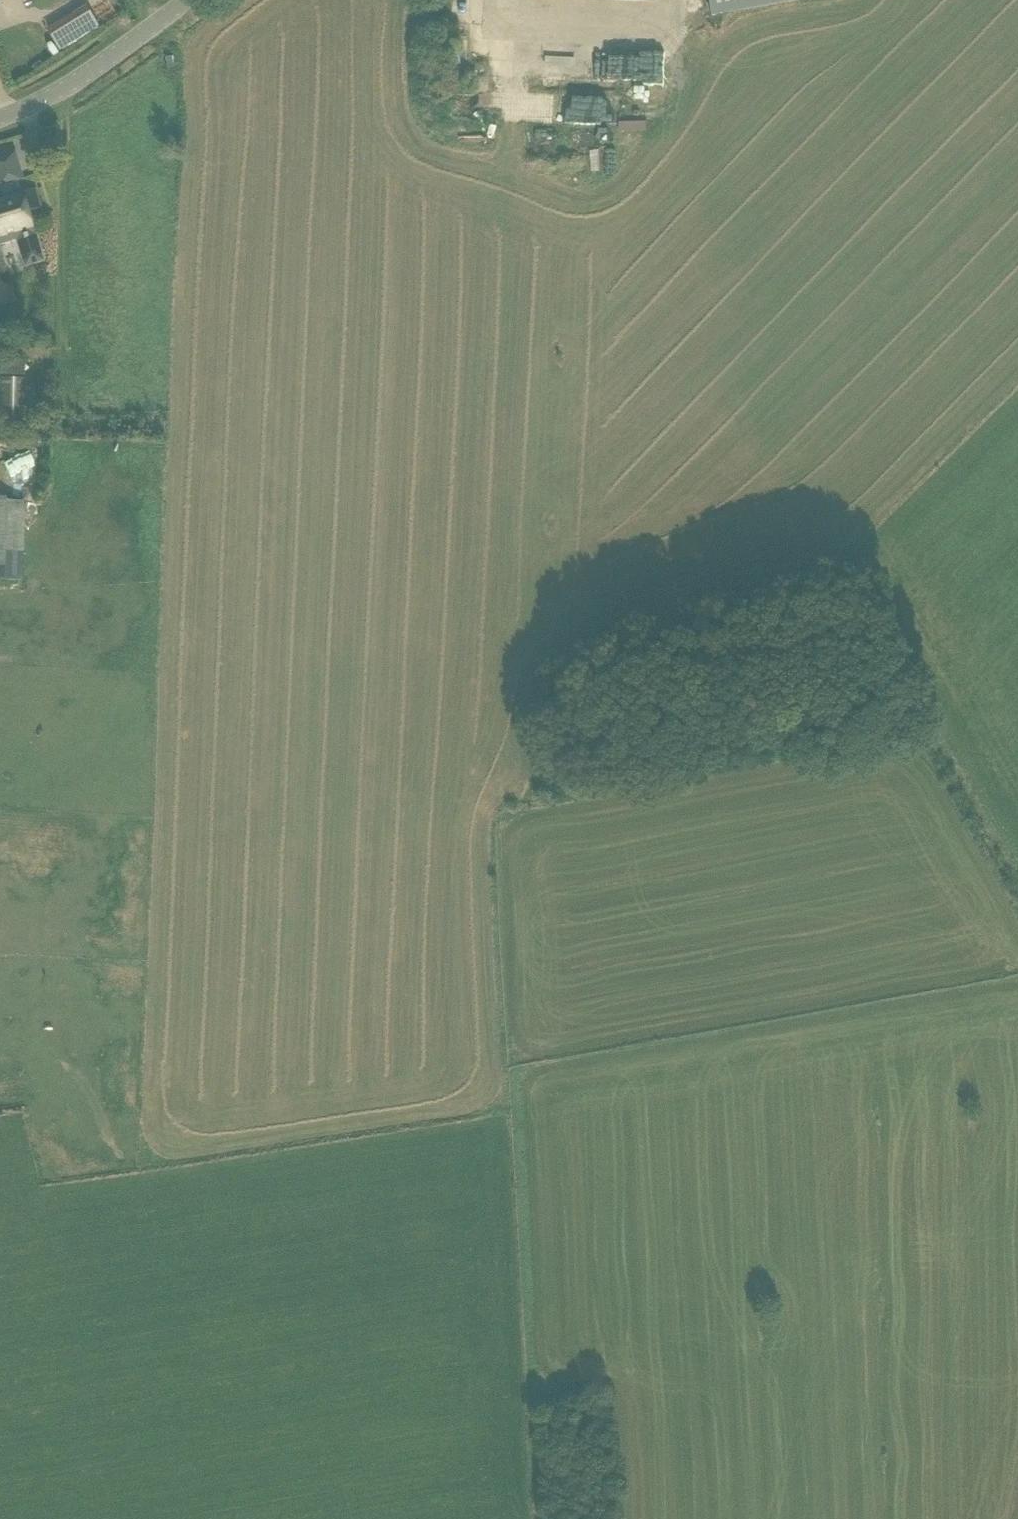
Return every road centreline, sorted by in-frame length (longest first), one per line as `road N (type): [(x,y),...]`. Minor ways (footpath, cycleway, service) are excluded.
road 1 (unclassified): [(0,102),(63,74),(172,0)]

